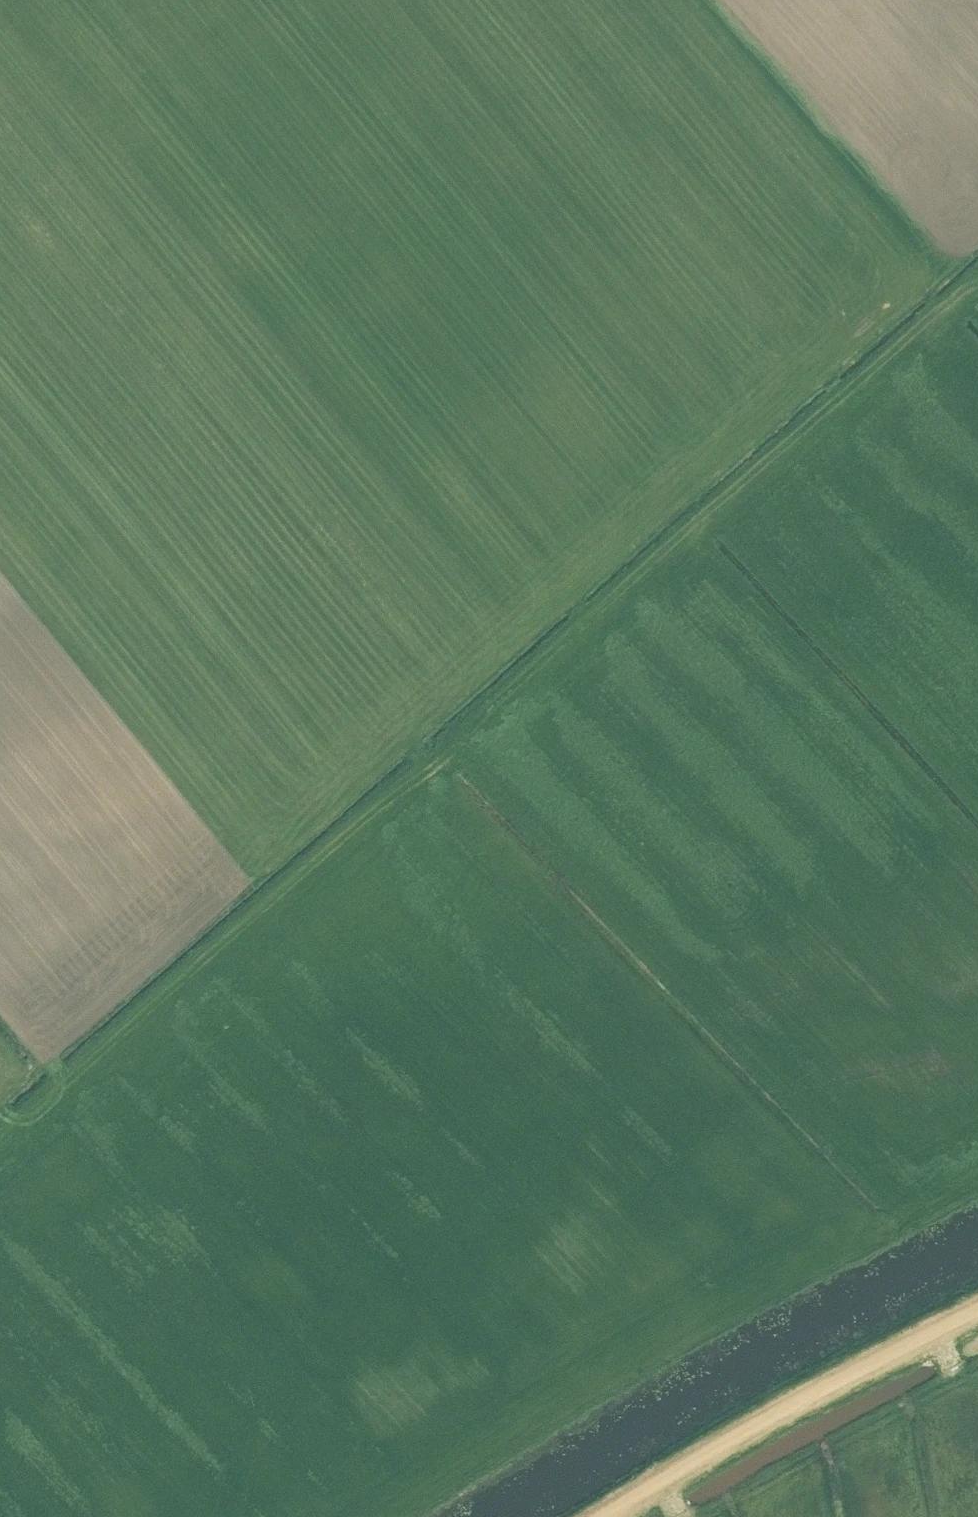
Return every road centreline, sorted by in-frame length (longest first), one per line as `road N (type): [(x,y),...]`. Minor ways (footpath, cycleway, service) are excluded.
road 1 (track): [(601,1516),(778,1408),(977,1307)]

